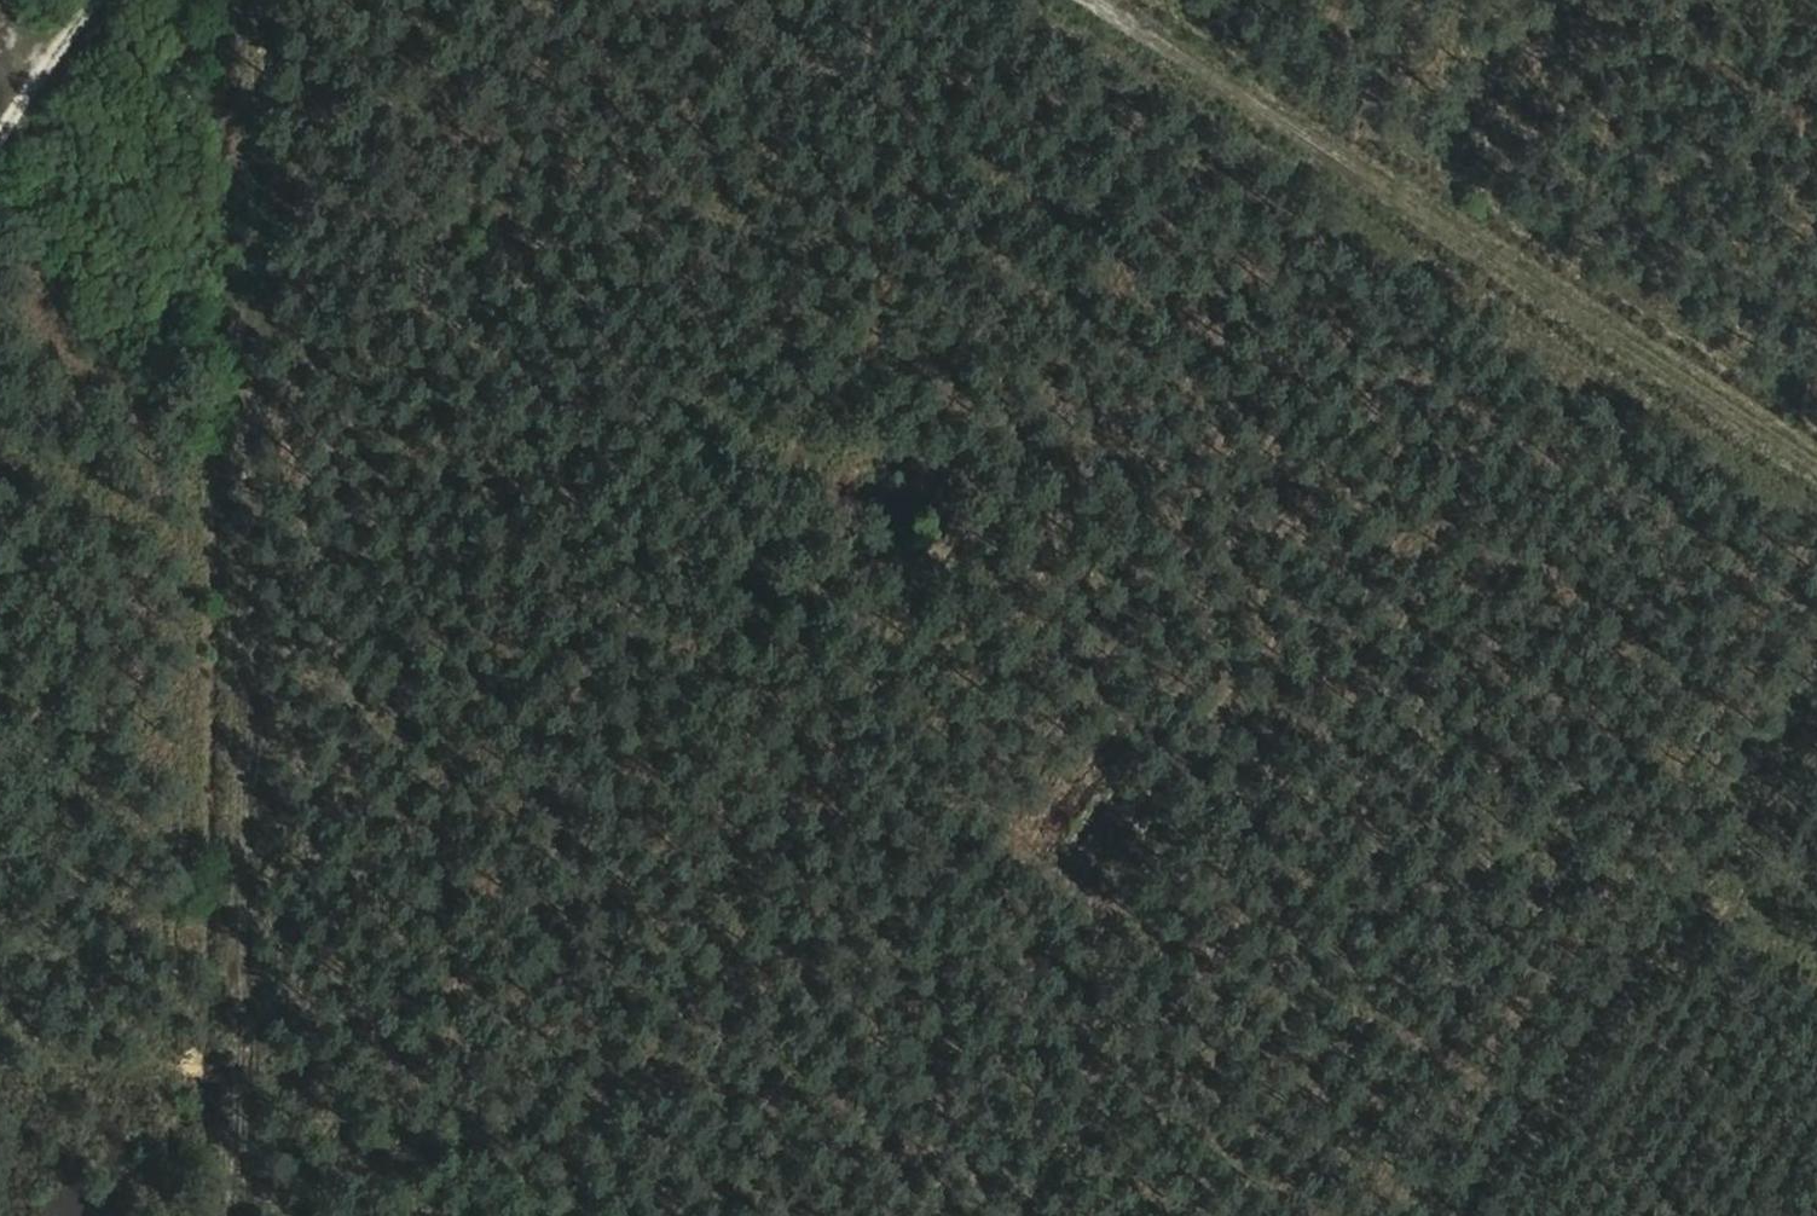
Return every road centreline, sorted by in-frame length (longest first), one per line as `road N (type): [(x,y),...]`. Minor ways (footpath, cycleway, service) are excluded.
road 1 (track): [(1176,0),(1720,327),(1816,396)]
road 2 (track): [(0,139),(90,0)]

